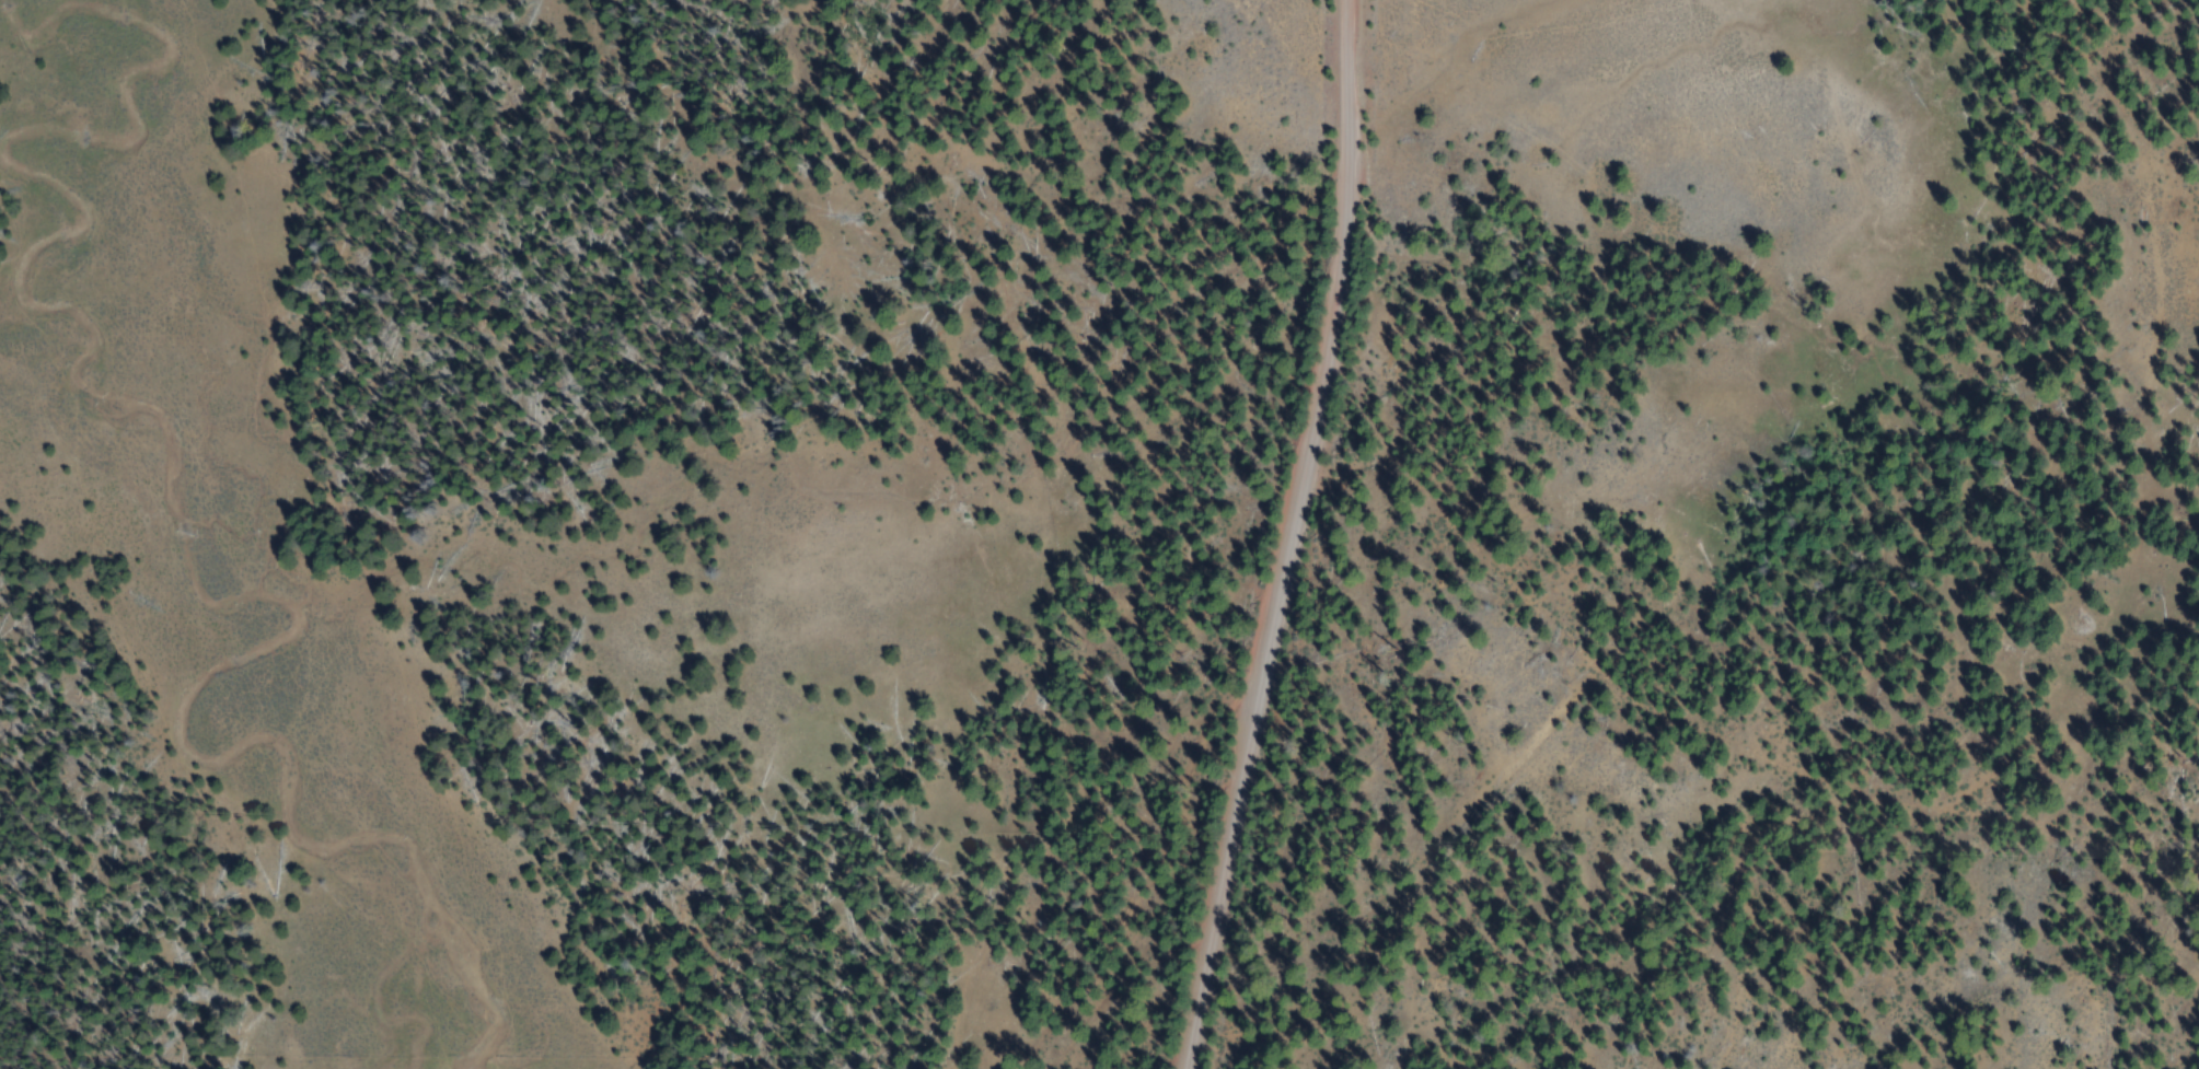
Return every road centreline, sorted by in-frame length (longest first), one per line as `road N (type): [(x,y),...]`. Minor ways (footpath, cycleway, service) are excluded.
road 1 (residential): [(1347,0),(1341,260),(1185,1068)]

